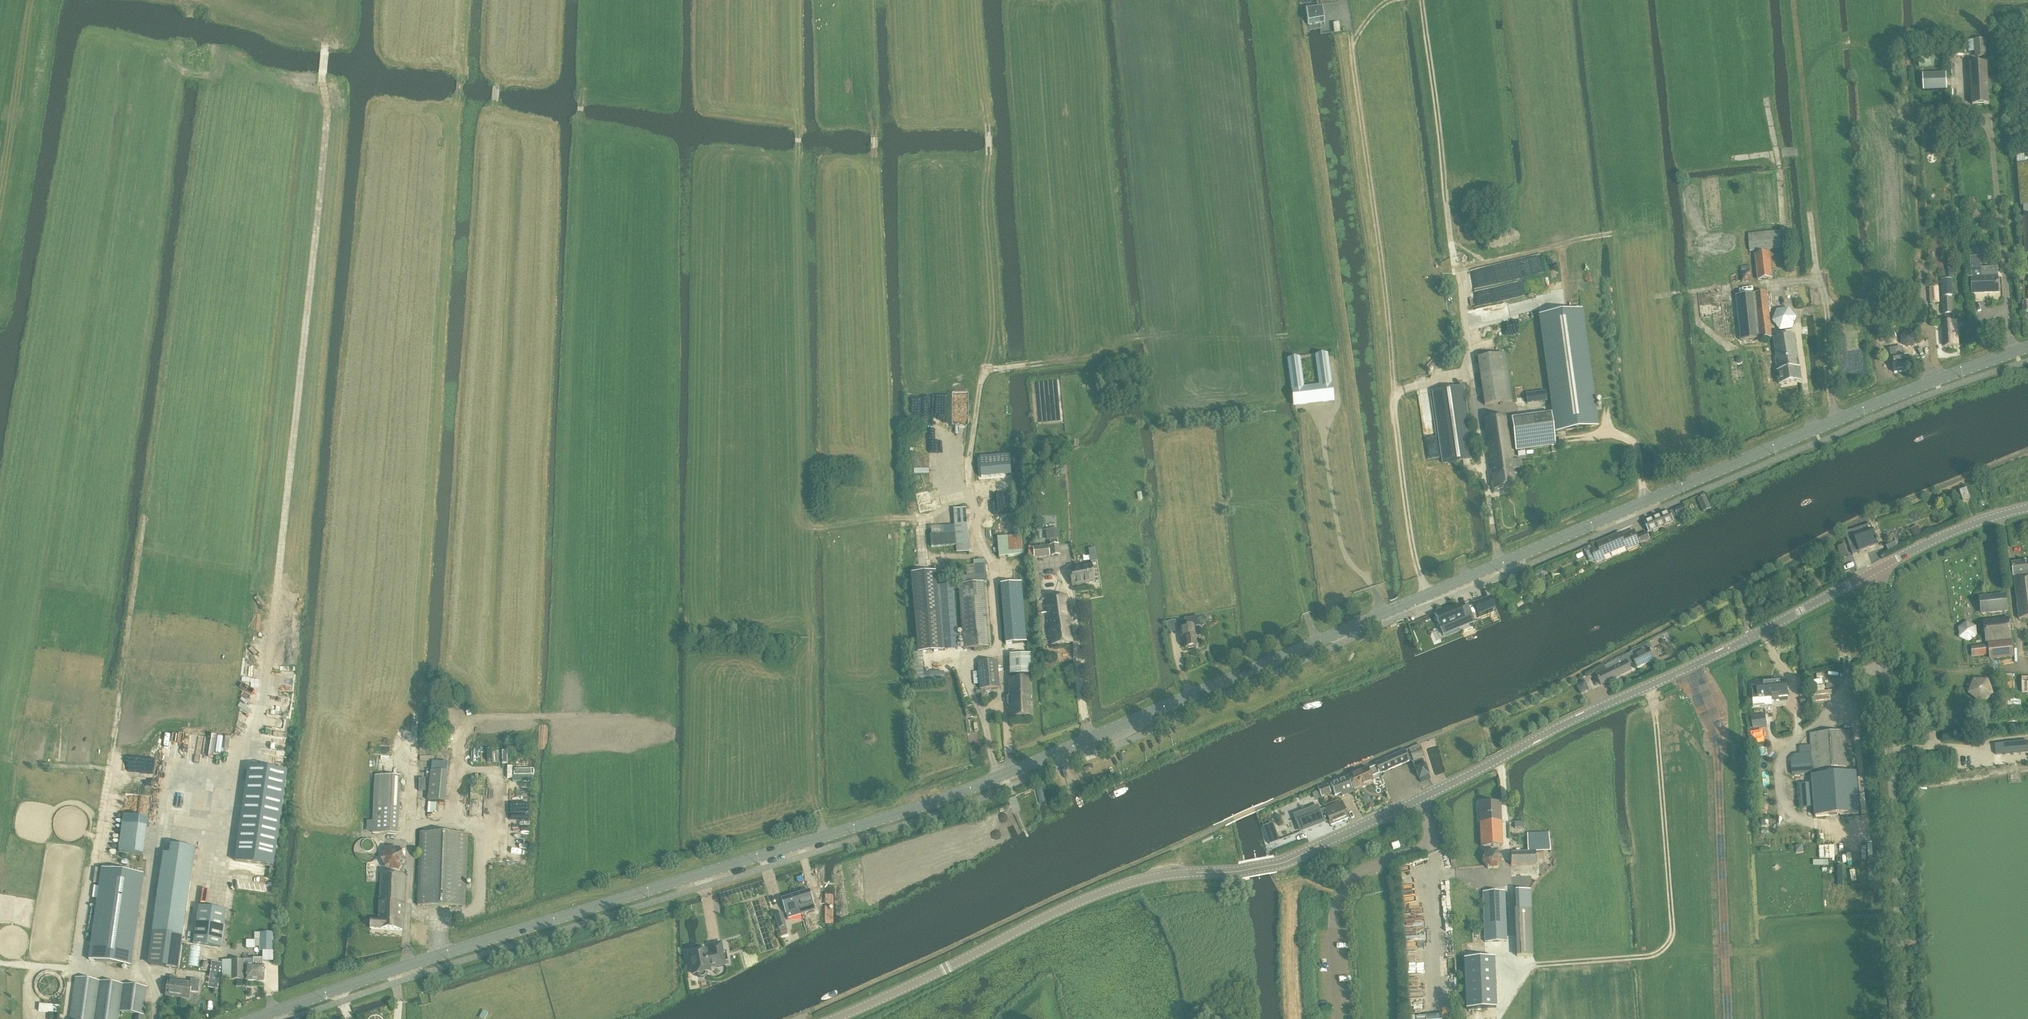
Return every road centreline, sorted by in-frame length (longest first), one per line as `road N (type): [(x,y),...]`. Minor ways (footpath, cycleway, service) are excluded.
road 1 (secondary): [(256,1018),(971,788),(2027,347)]
road 2 (tertiary): [(834,1018),(1115,888),(1290,860),(1874,573)]
road 3 (track): [(171,772),(172,766),(233,773),(263,725),(328,114),(324,36),(208,0)]
road 4 (track): [(798,152),(811,781),(824,837)]
road 5 (track): [(1351,46),(1405,492),(1425,595)]
road 6 (track): [(0,963),(78,967),(147,517)]
road 7 (tertiary): [(1905,1018),(1884,611),(1874,573)]
road 8 (track): [(1512,963),(1648,956),(1673,933),(1648,687)]
road 9 (track): [(1474,376),(1422,0)]
road 10 (track): [(436,919),(472,911),(481,894),(479,832),(456,812),(464,727),(478,718),(583,716)]
road 11 (track): [(1657,296),(1784,283),(1780,179),(1766,99)]
road 12 (track): [(1505,575),(1474,376),(1395,391)]
road 13 (tertiary): [(1874,573),(1964,528),(2027,509)]
road 14 (track): [(807,527),(912,518),(969,499)]
road 15 (track): [(1564,440),(1610,433),(1636,447),(1644,502)]
road 16 (track): [(793,0),(798,130)]

